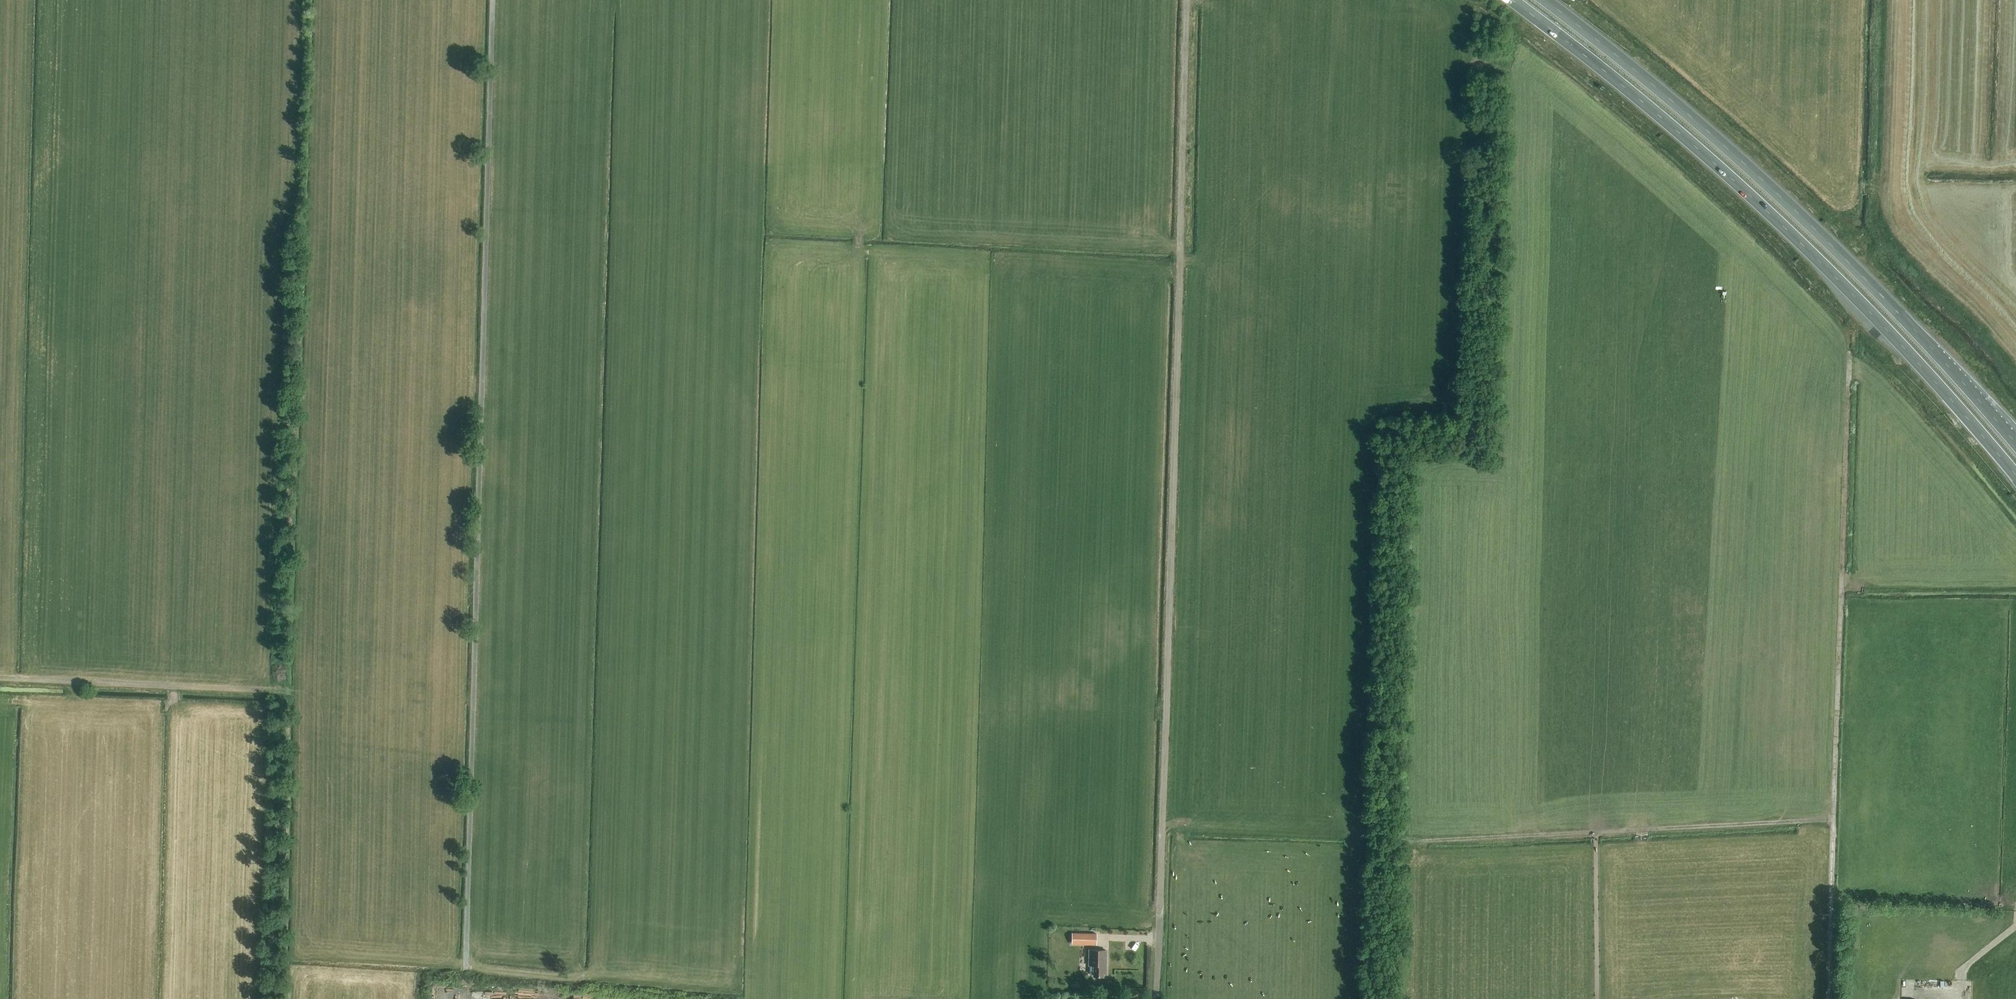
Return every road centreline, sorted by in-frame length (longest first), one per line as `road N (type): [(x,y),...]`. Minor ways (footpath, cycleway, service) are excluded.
road 1 (track): [(1187,0),(1158,998)]
road 2 (trunk): [(1511,0),(1641,101),(1801,243),(2015,476)]
road 3 (trunk): [(2015,443),(1914,329),(1746,164),(1545,0)]

